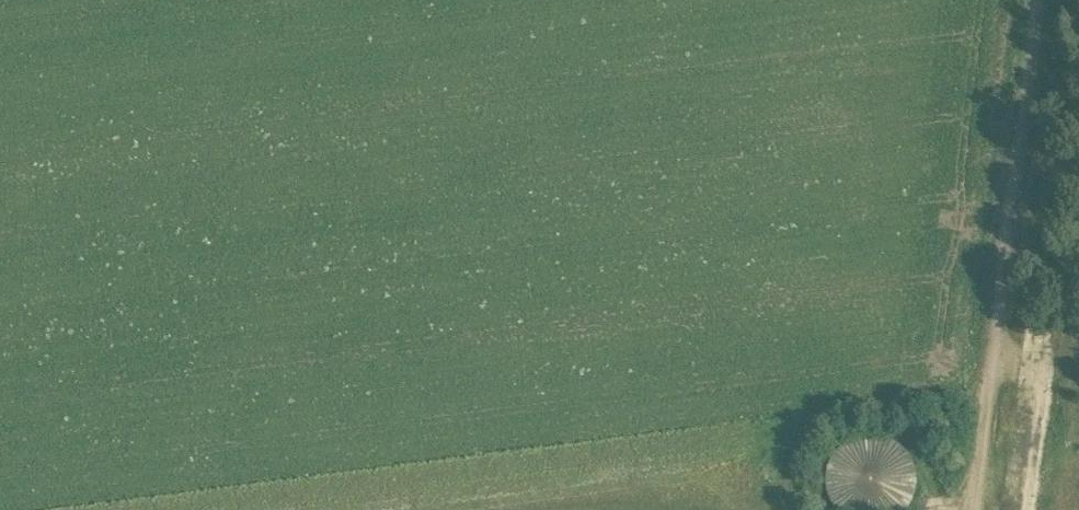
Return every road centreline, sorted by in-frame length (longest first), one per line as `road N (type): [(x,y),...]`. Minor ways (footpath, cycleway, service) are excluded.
road 1 (track): [(1038,0),(965,509)]

